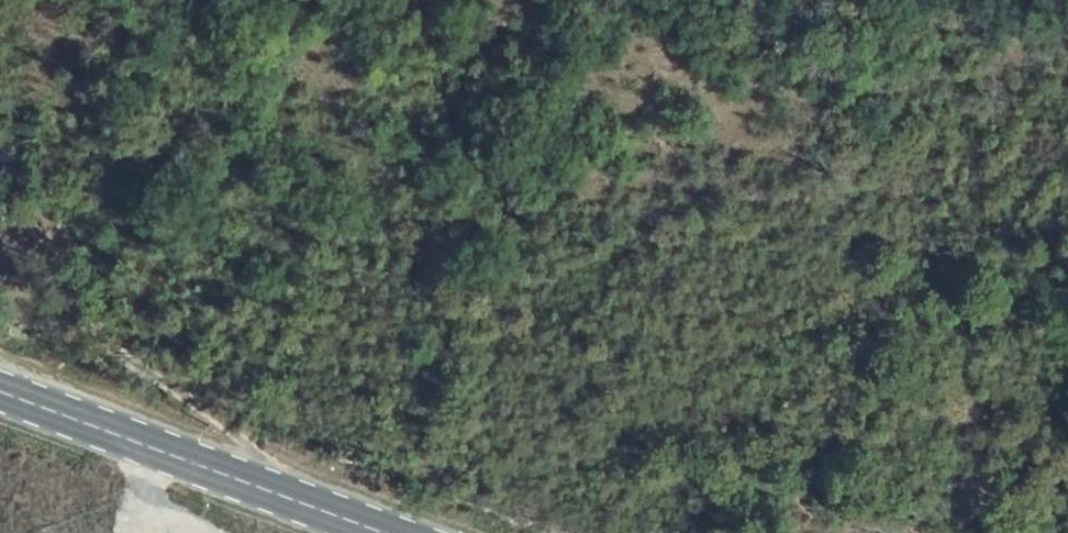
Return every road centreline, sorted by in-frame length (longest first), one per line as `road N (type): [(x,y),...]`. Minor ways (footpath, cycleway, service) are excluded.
road 1 (primary): [(393,532),(0,391)]

